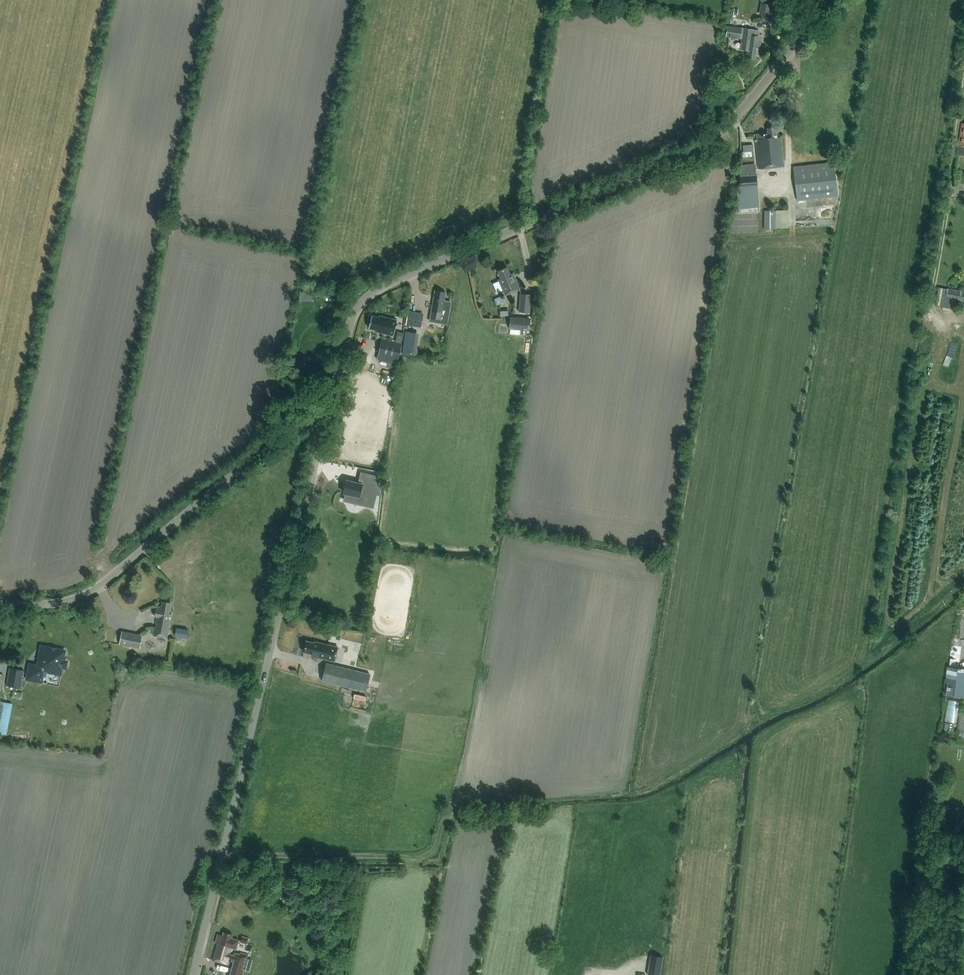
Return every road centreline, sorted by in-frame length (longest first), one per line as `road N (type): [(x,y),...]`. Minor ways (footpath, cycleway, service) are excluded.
road 1 (unclassified): [(318,423),(353,316),(369,296),(722,134),(822,0)]
road 2 (unclassified): [(189,974),(318,423)]
road 3 (unclassified): [(0,605),(54,606),(96,592),(248,465),(318,423)]

